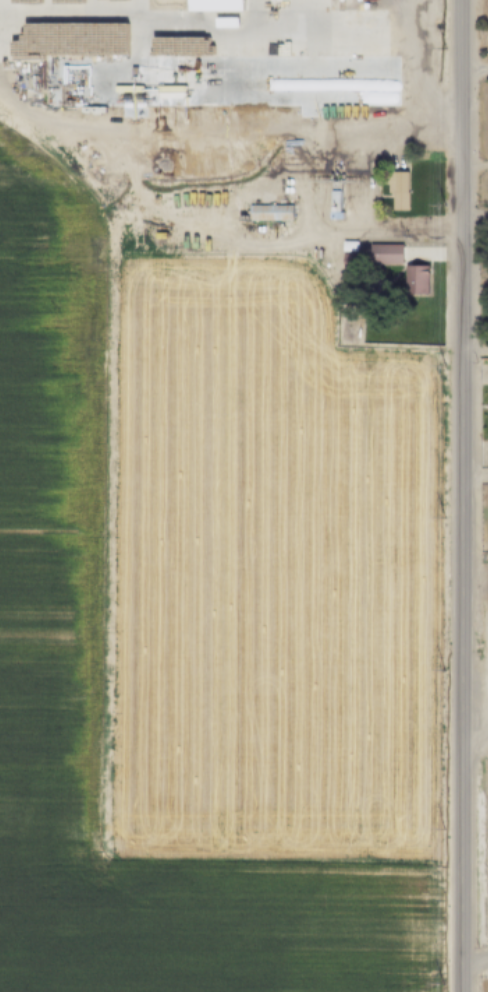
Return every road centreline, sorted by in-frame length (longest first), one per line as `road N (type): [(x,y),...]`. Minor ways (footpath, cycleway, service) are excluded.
road 1 (tertiary): [(459,991),(458,0)]
road 2 (track): [(123,215),(112,232),(104,847)]

